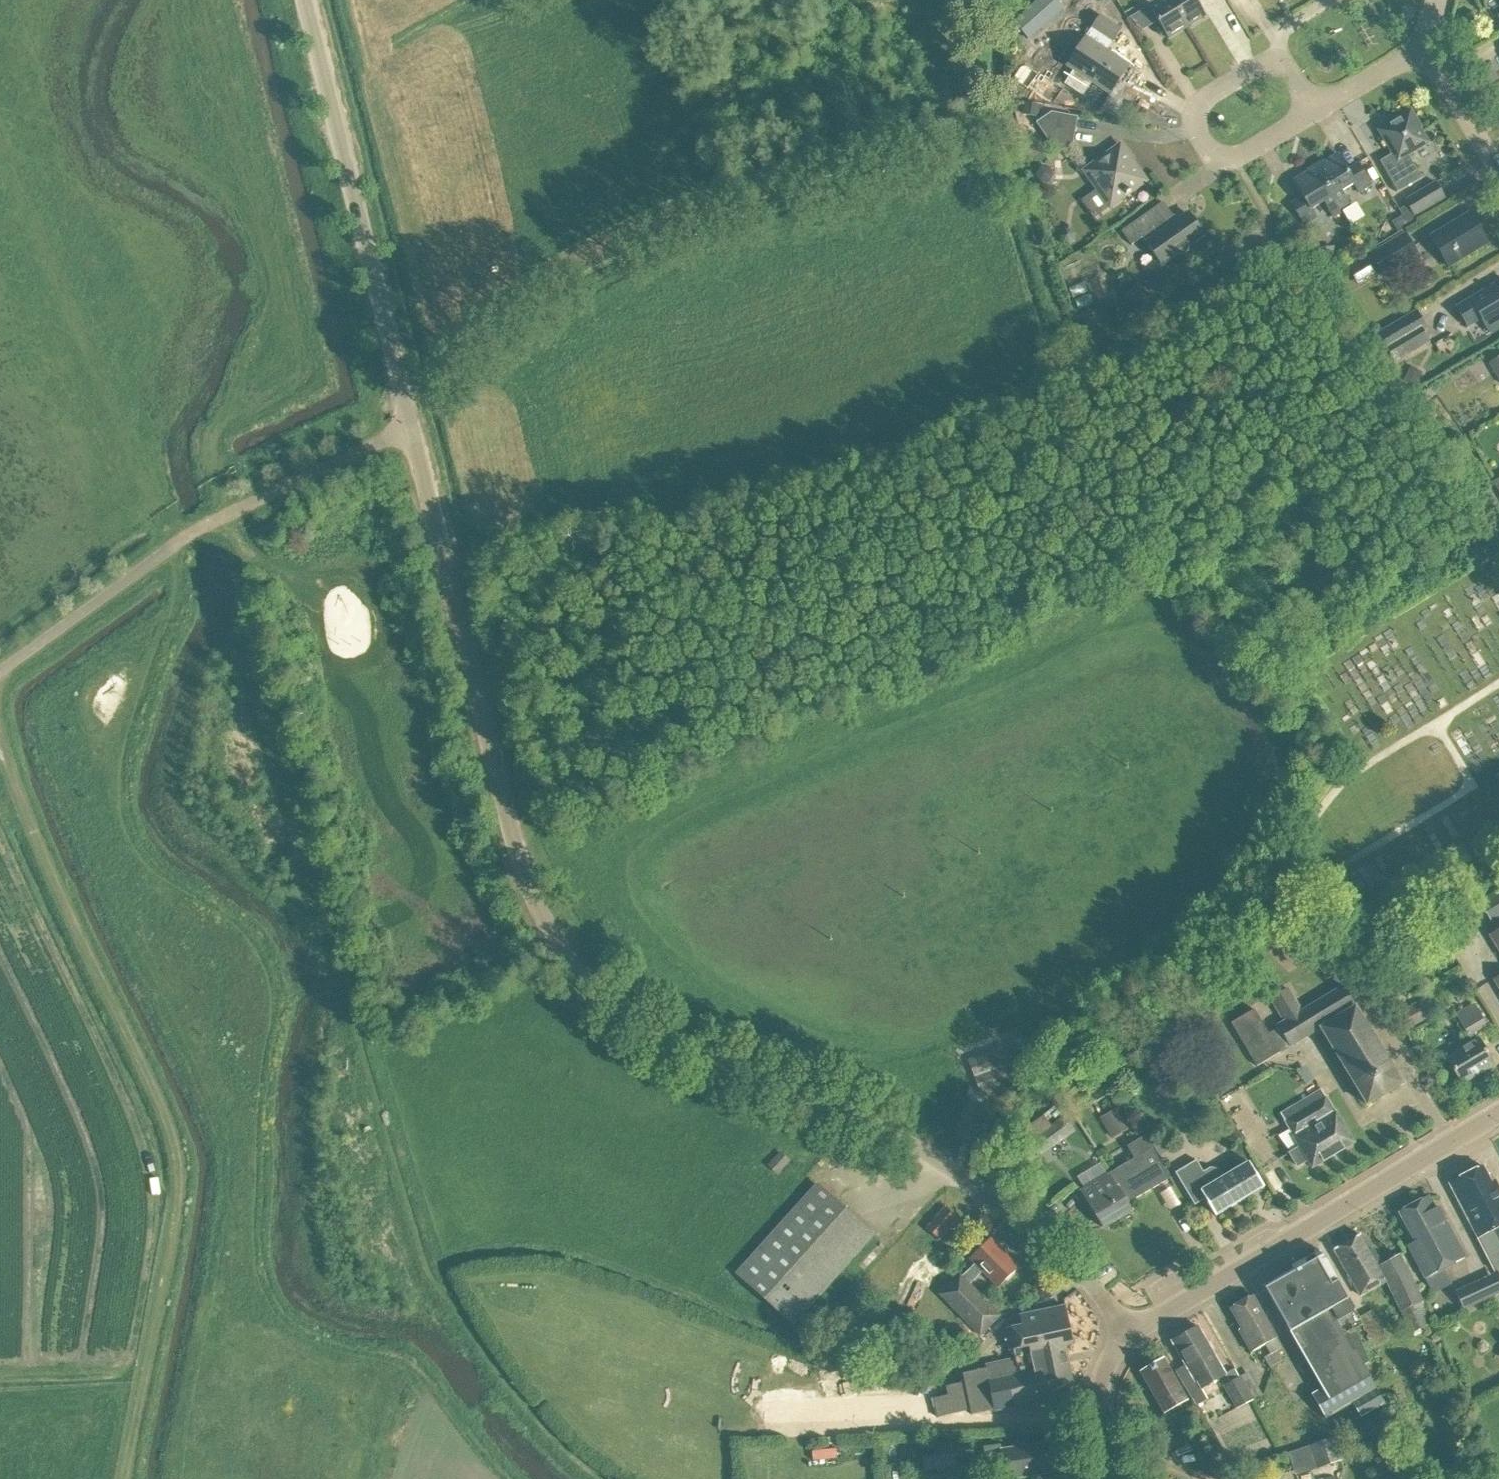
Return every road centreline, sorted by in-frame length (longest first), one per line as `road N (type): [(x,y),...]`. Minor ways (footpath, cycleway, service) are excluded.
road 1 (unclassified): [(1127,1332),(1090,1286),(979,1190),(818,1101),(652,1036),(568,958),(525,876),(306,0)]
road 2 (track): [(0,742),(180,1166),(125,1478)]
road 3 (tertiary): [(1127,1332),(1498,1112)]
road 4 (track): [(0,671),(218,519)]
road 5 (residential): [(1315,114),(1292,76),(1273,63),(1204,104),(1198,130),(1209,152),(1235,160),(1256,150)]
road 6 (track): [(218,519),(411,429)]
road 7 (tertiary): [(1104,1478),(1098,1390),(1127,1332)]
road 8 (residential): [(1498,173),(1425,51)]
road 9 (residential): [(1315,114),(1425,51)]

